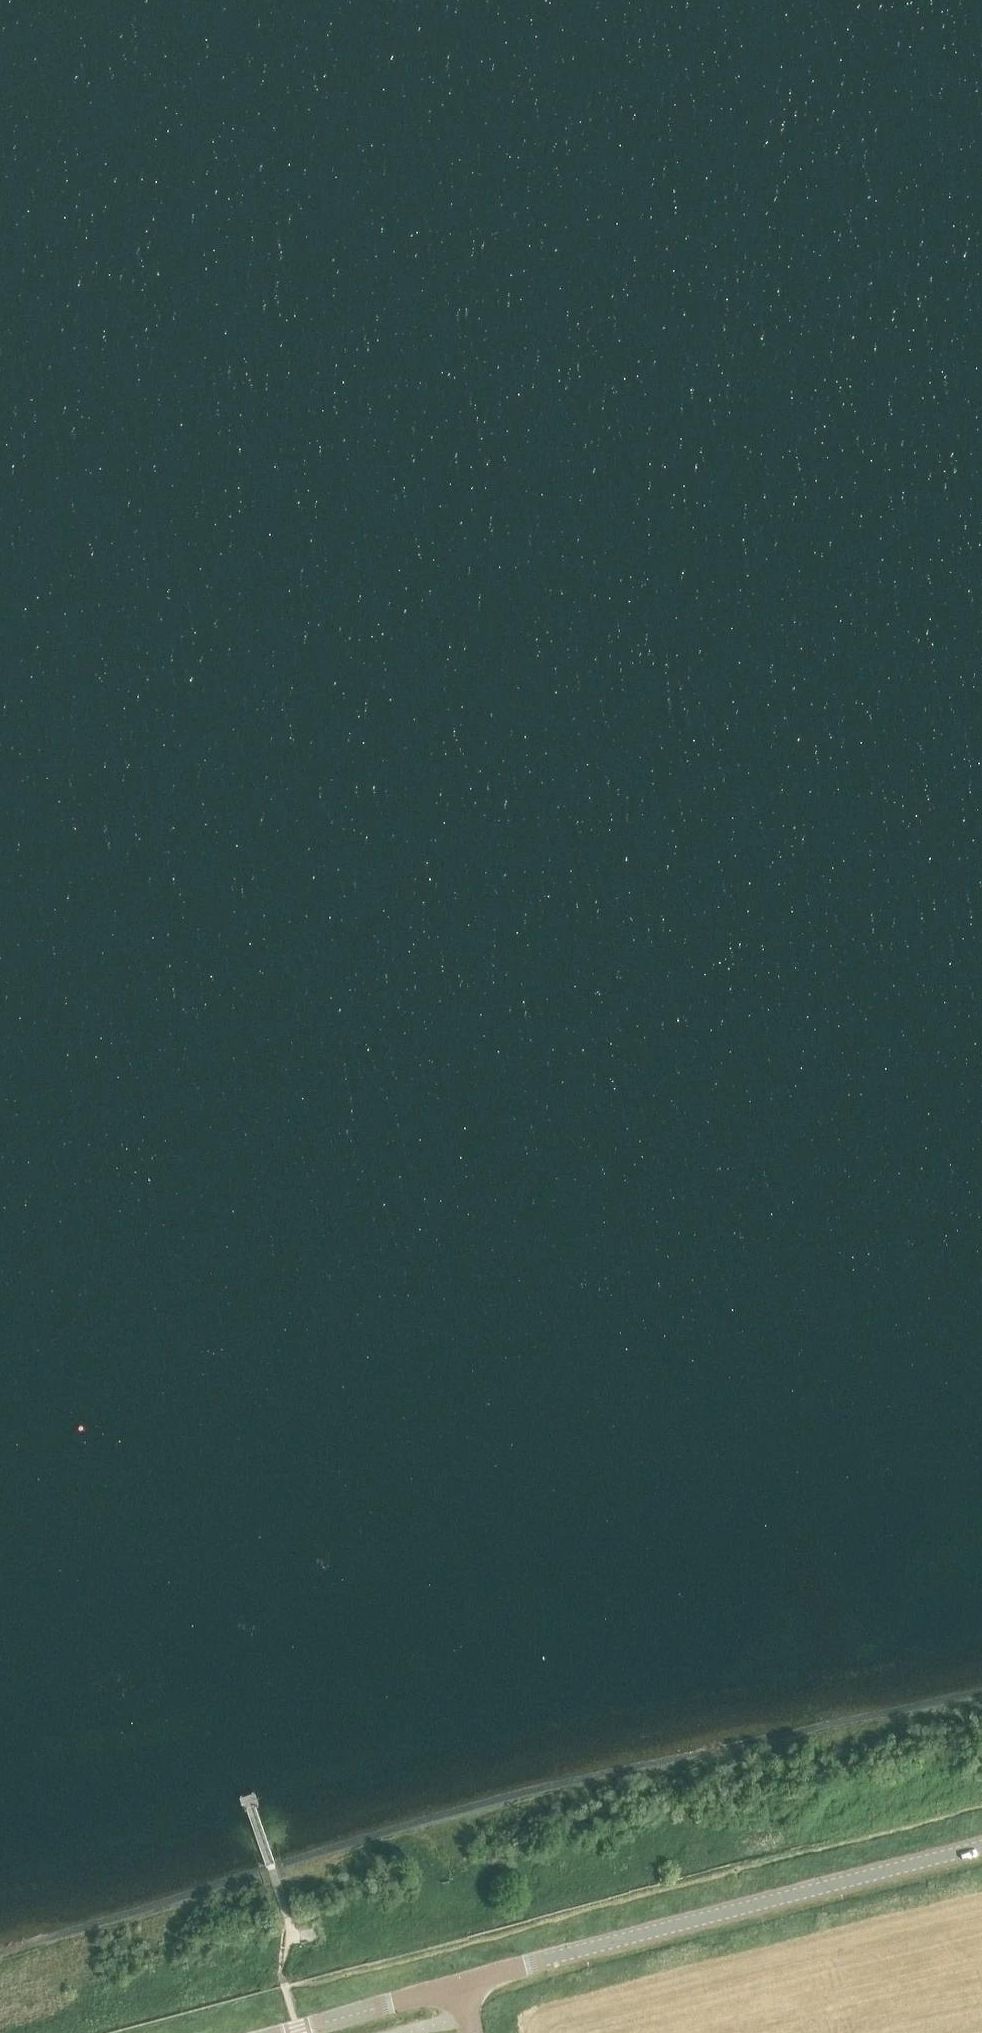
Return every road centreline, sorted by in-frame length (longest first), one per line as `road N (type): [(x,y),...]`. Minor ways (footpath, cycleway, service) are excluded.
road 1 (tertiary): [(458,1983),(981,1846)]
road 2 (tertiary): [(284,2032),(458,1983)]

